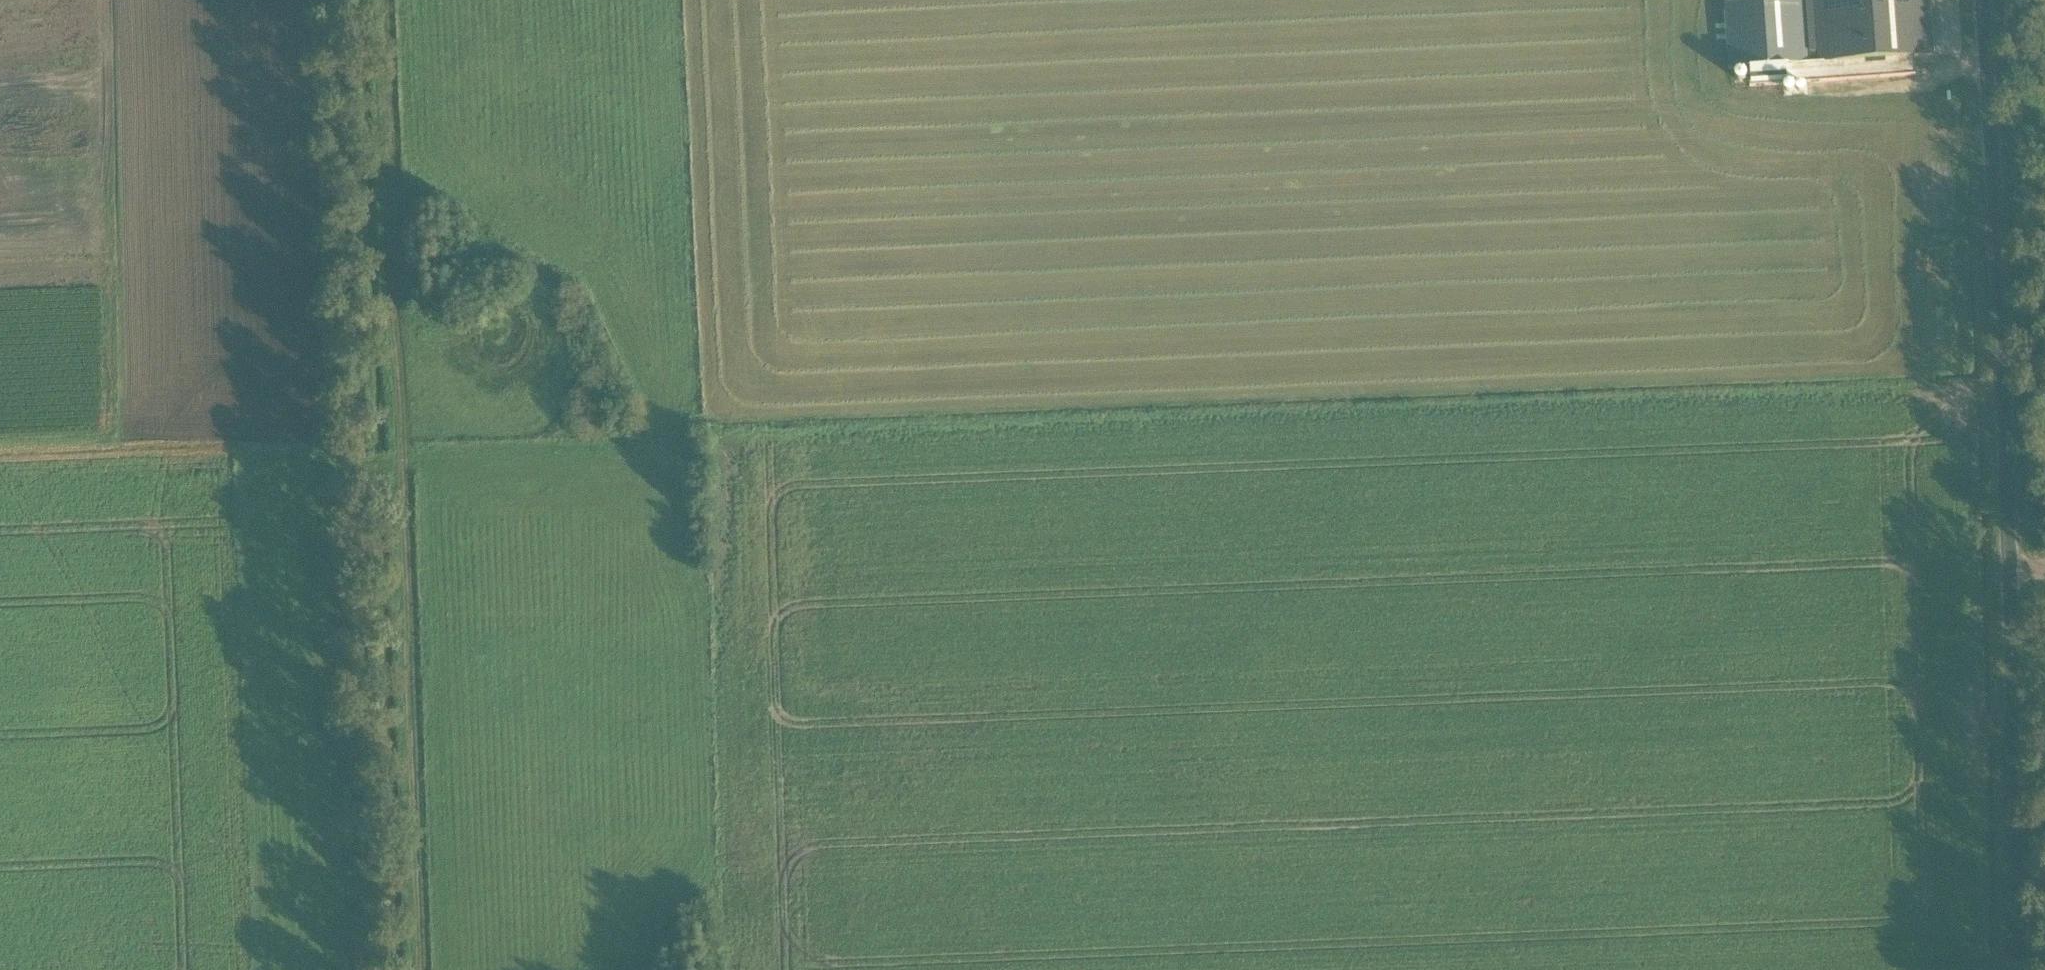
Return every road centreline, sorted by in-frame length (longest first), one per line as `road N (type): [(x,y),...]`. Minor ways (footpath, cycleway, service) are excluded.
road 1 (unclassified): [(2027,969),(1980,0)]

